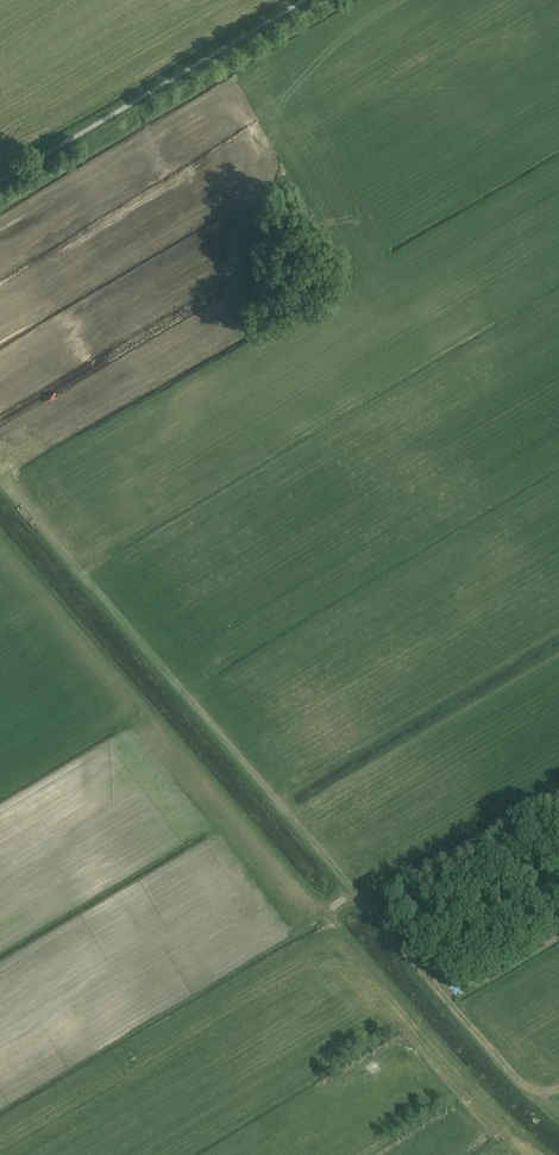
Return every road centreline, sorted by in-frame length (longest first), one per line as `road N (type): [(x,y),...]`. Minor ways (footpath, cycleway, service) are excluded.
road 1 (track): [(336,909),(351,901),(371,908),(525,1088),(558,1090)]

